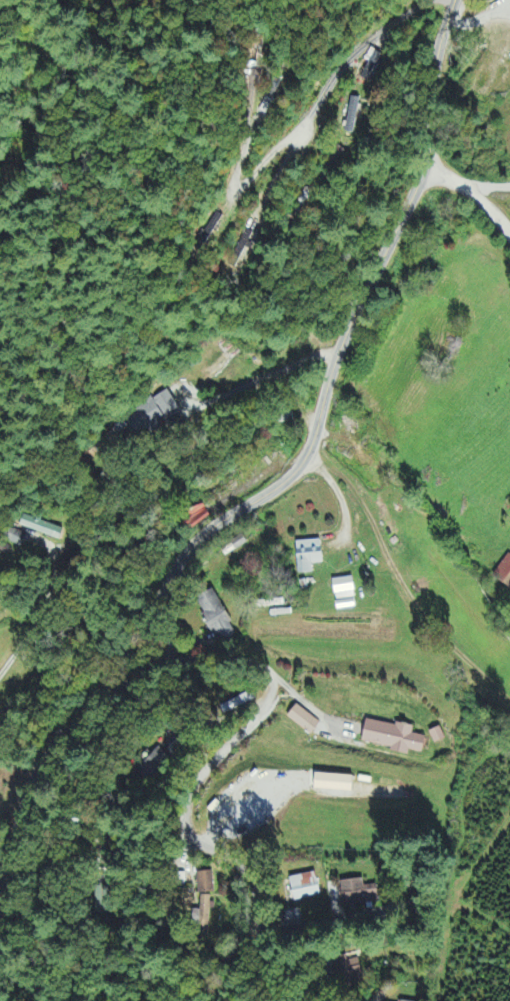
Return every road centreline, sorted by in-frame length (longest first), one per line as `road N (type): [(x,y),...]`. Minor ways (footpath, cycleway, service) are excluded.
road 1 (residential): [(0,927),(10,919),(36,804),(135,611),(270,480),(359,313),(428,0)]
road 2 (residential): [(509,727),(421,642),(385,569),(270,480)]
road 3 (residential): [(364,291),(138,239)]
road 4 (residential): [(141,1000),(0,942)]

